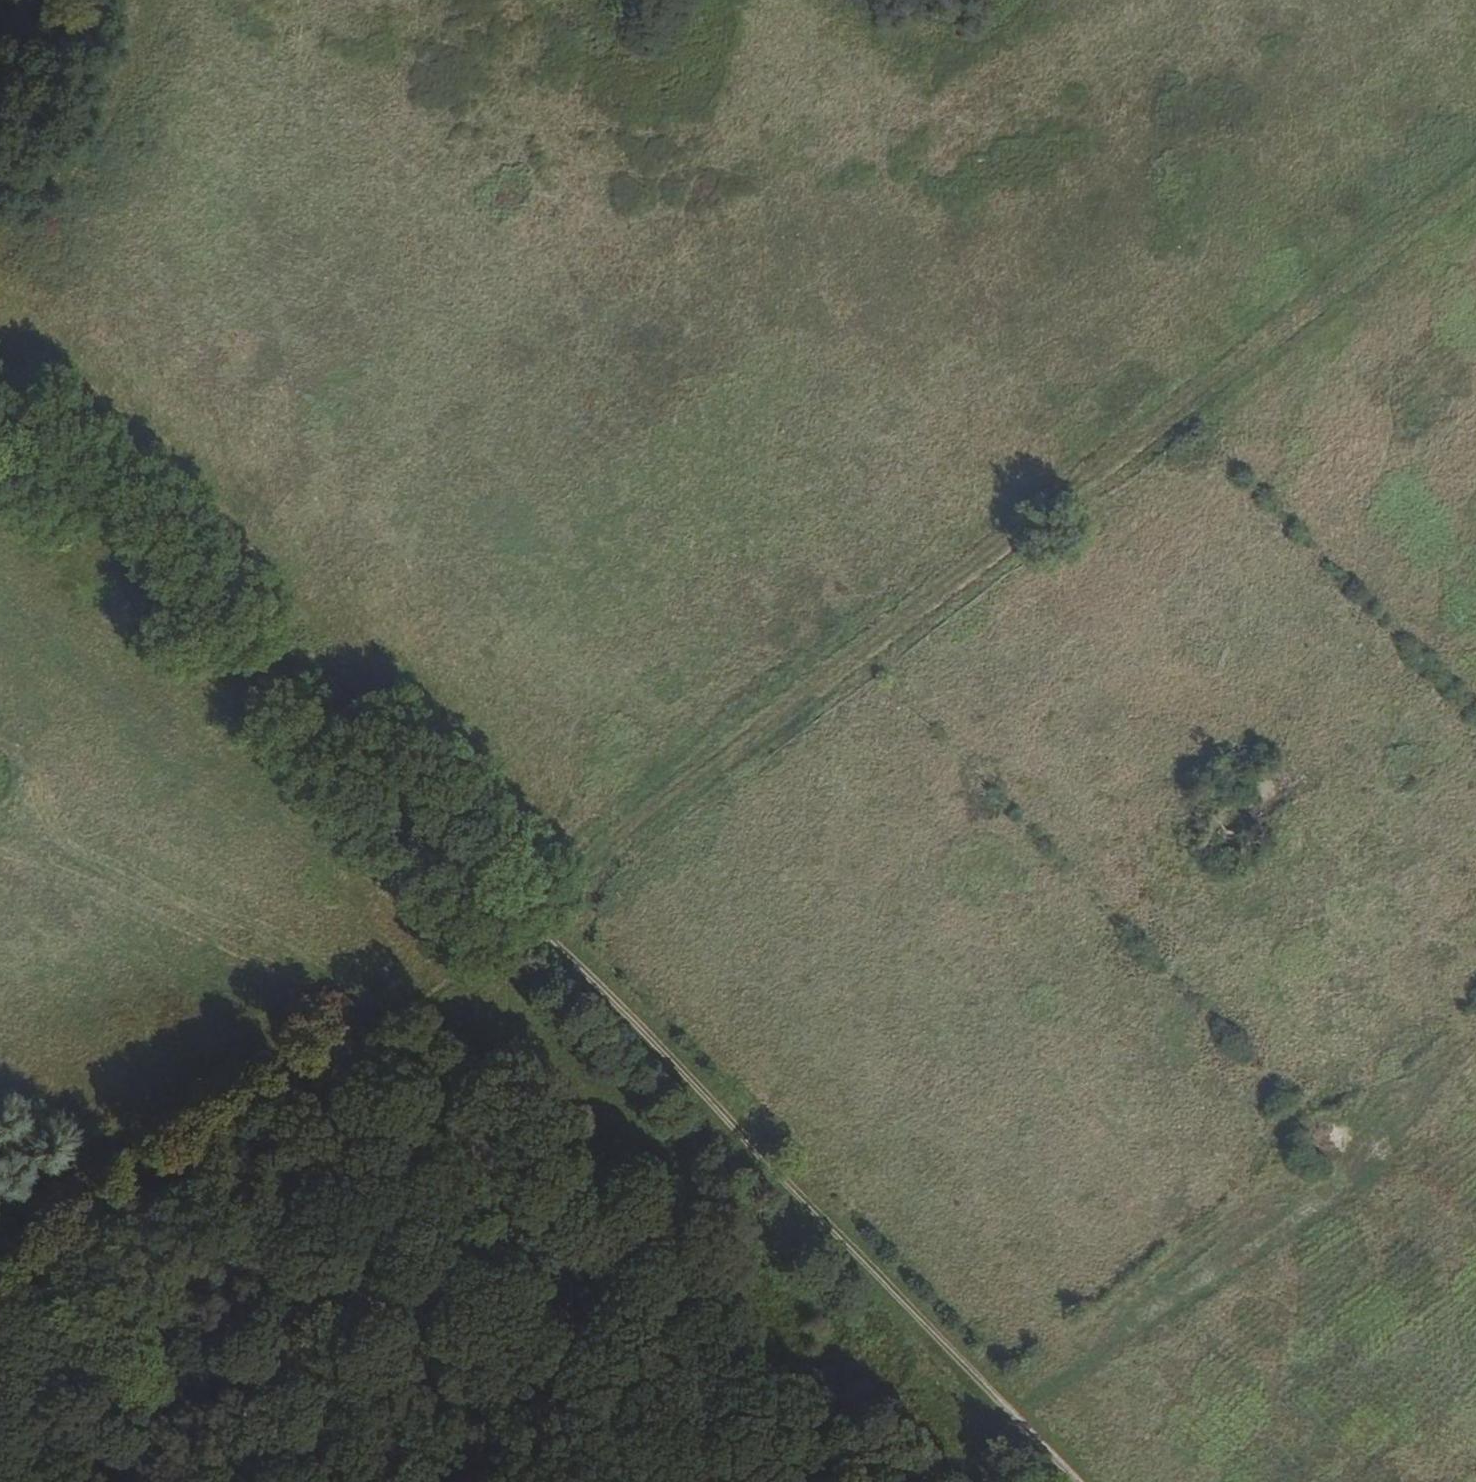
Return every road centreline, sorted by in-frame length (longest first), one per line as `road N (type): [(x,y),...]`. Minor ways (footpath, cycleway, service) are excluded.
road 1 (track): [(0,455),(492,981),(995,1481)]
road 2 (track): [(1475,216),(492,981)]

